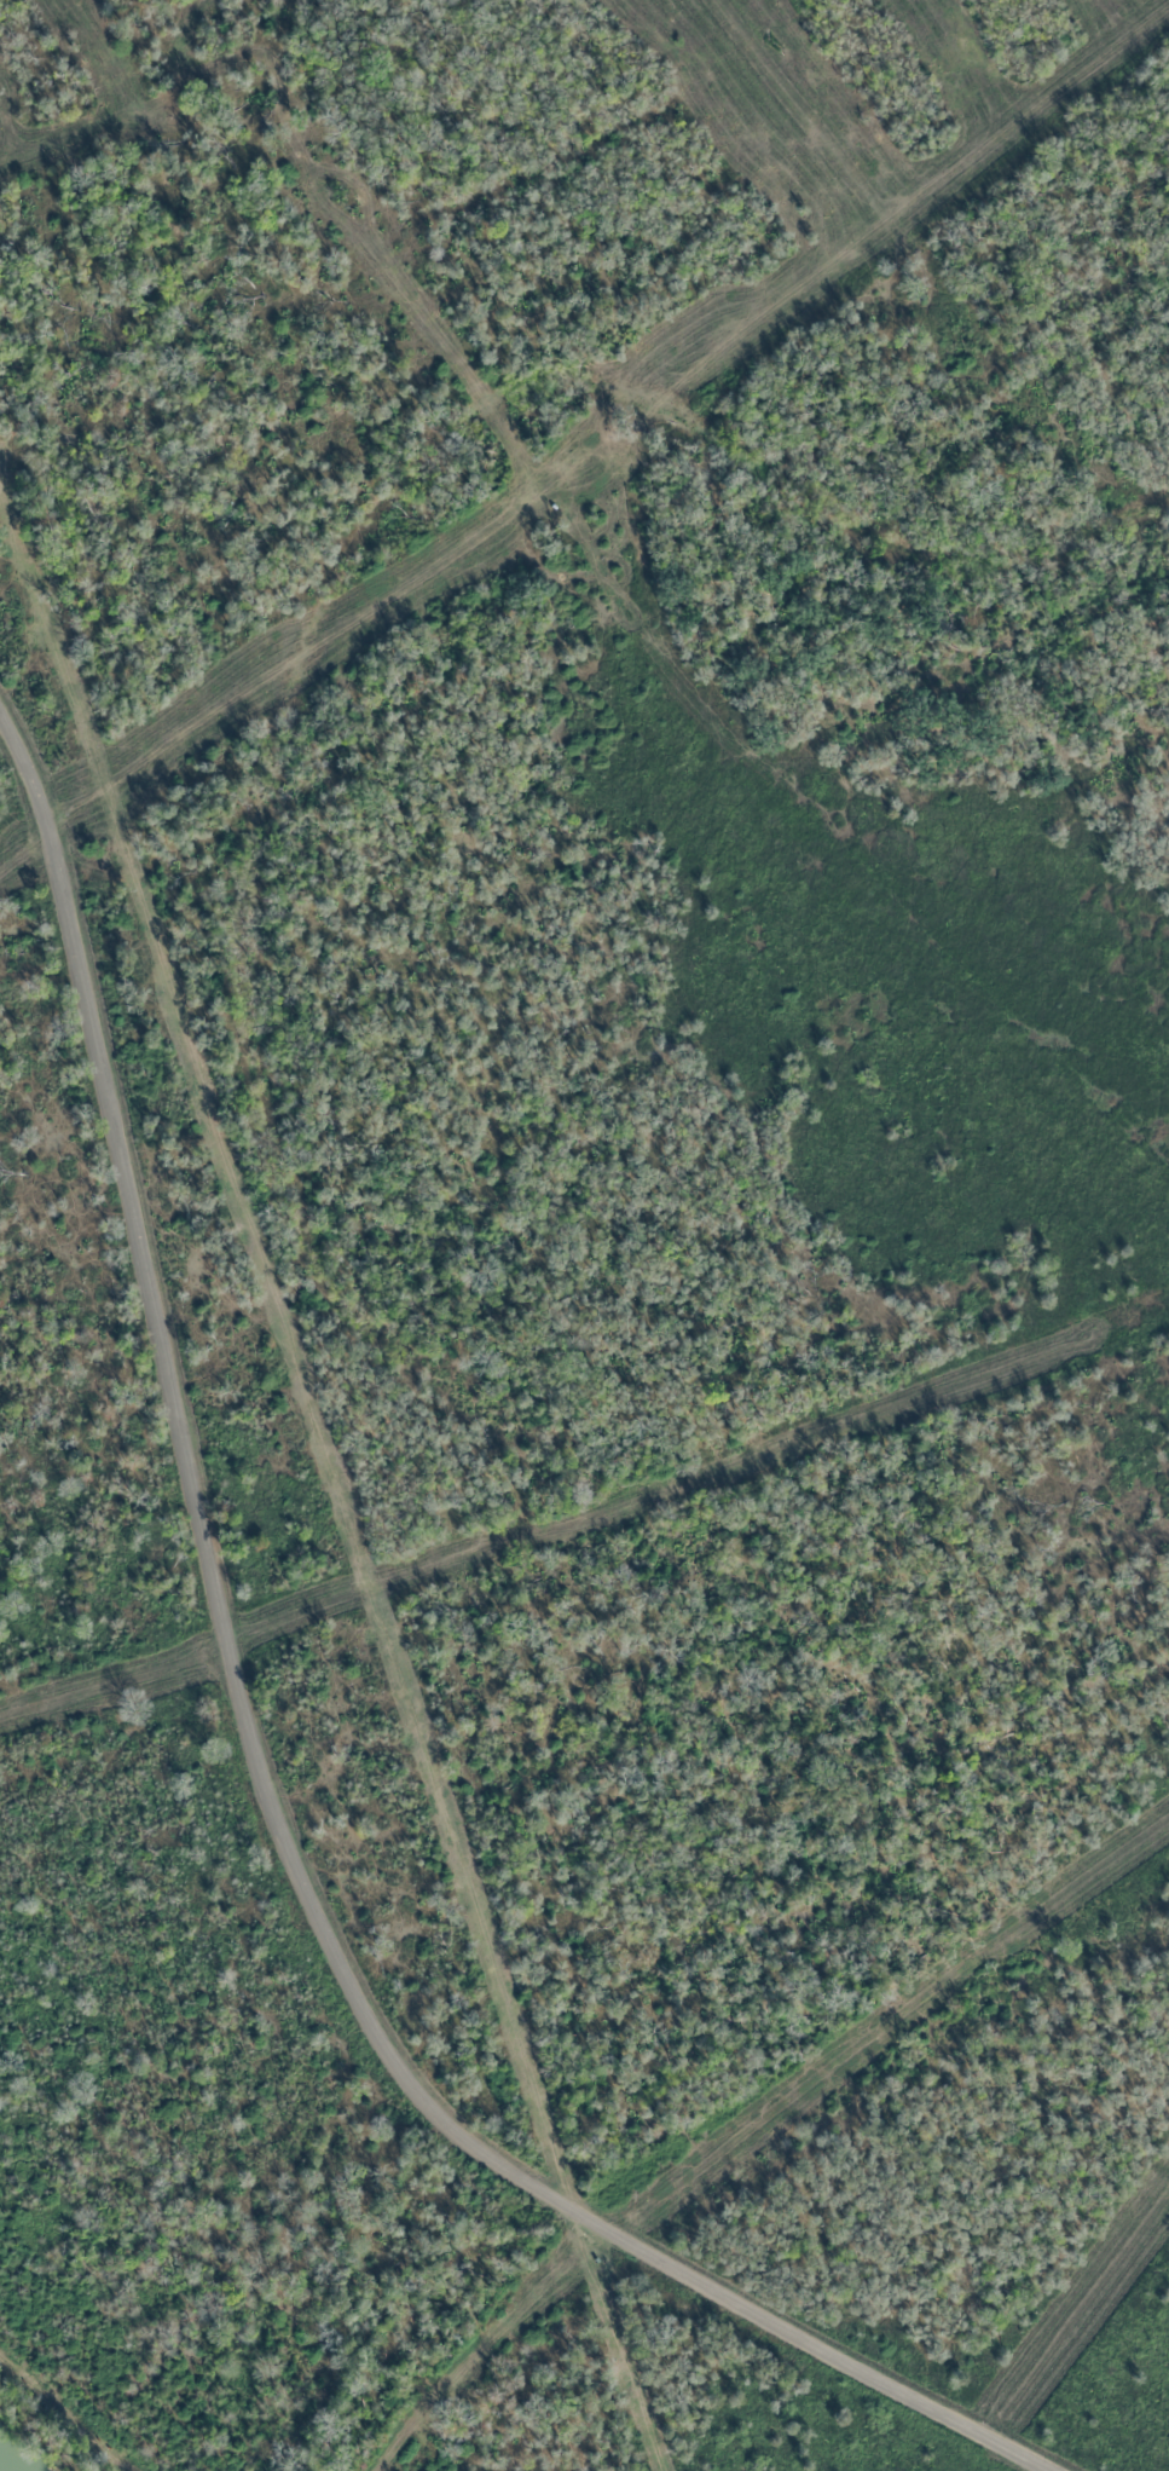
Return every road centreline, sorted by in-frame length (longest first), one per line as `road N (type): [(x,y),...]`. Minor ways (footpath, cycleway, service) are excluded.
road 1 (track): [(0,714),(27,754),(66,884),(210,1543),(287,1834),(357,1993),(432,2117),(677,2276),(1064,2470)]
road 2 (track): [(171,2470),(0,2305)]

